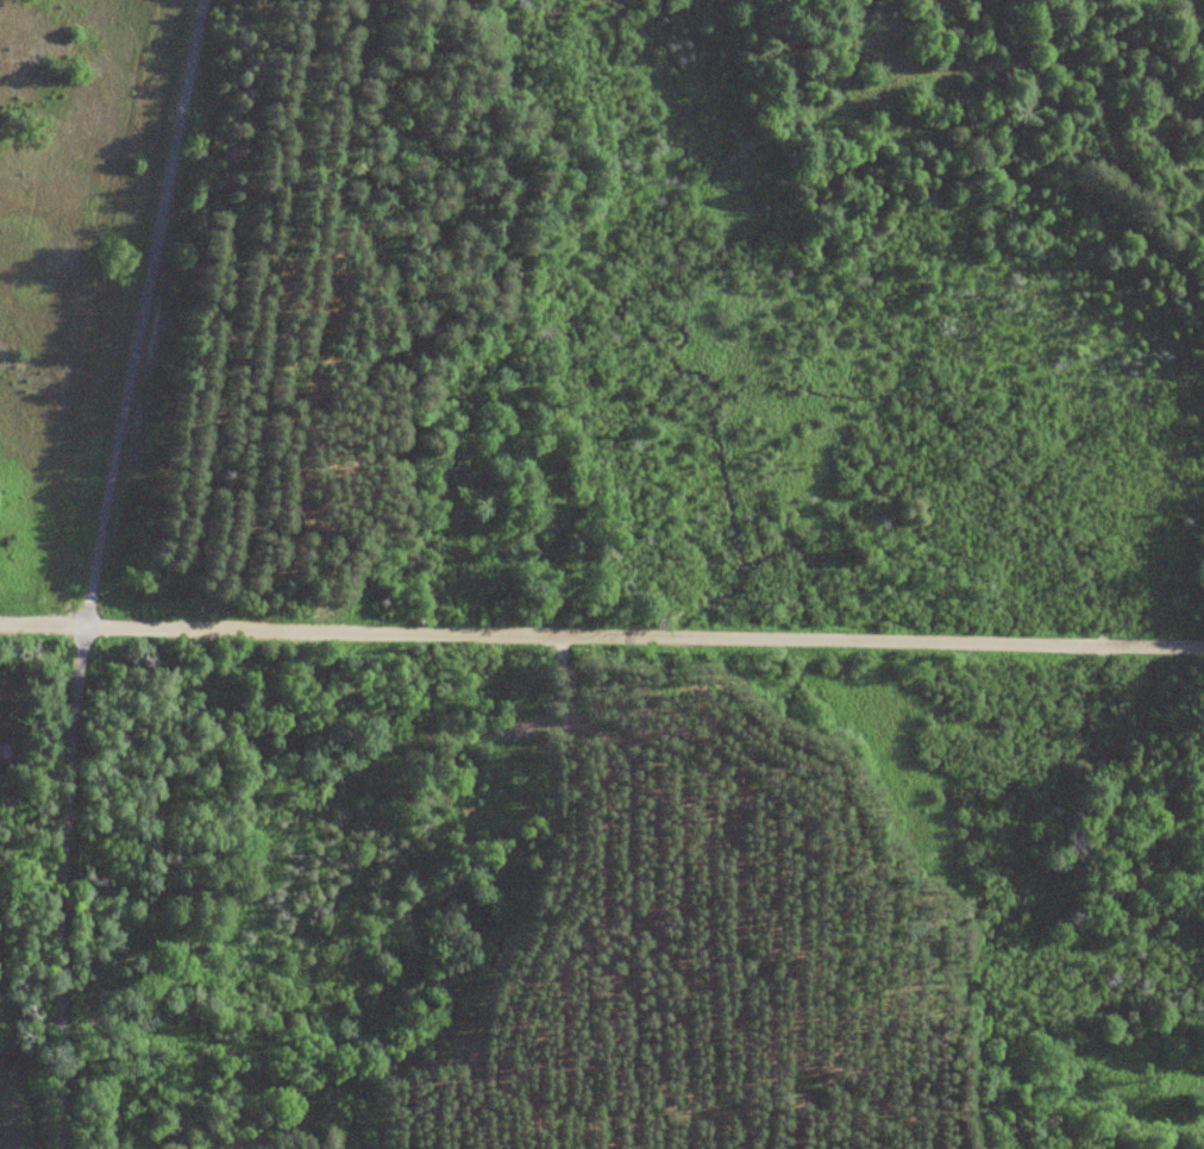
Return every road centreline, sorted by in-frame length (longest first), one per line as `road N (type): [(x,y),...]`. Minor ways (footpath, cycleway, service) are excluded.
road 1 (residential): [(1203,644),(0,624)]

